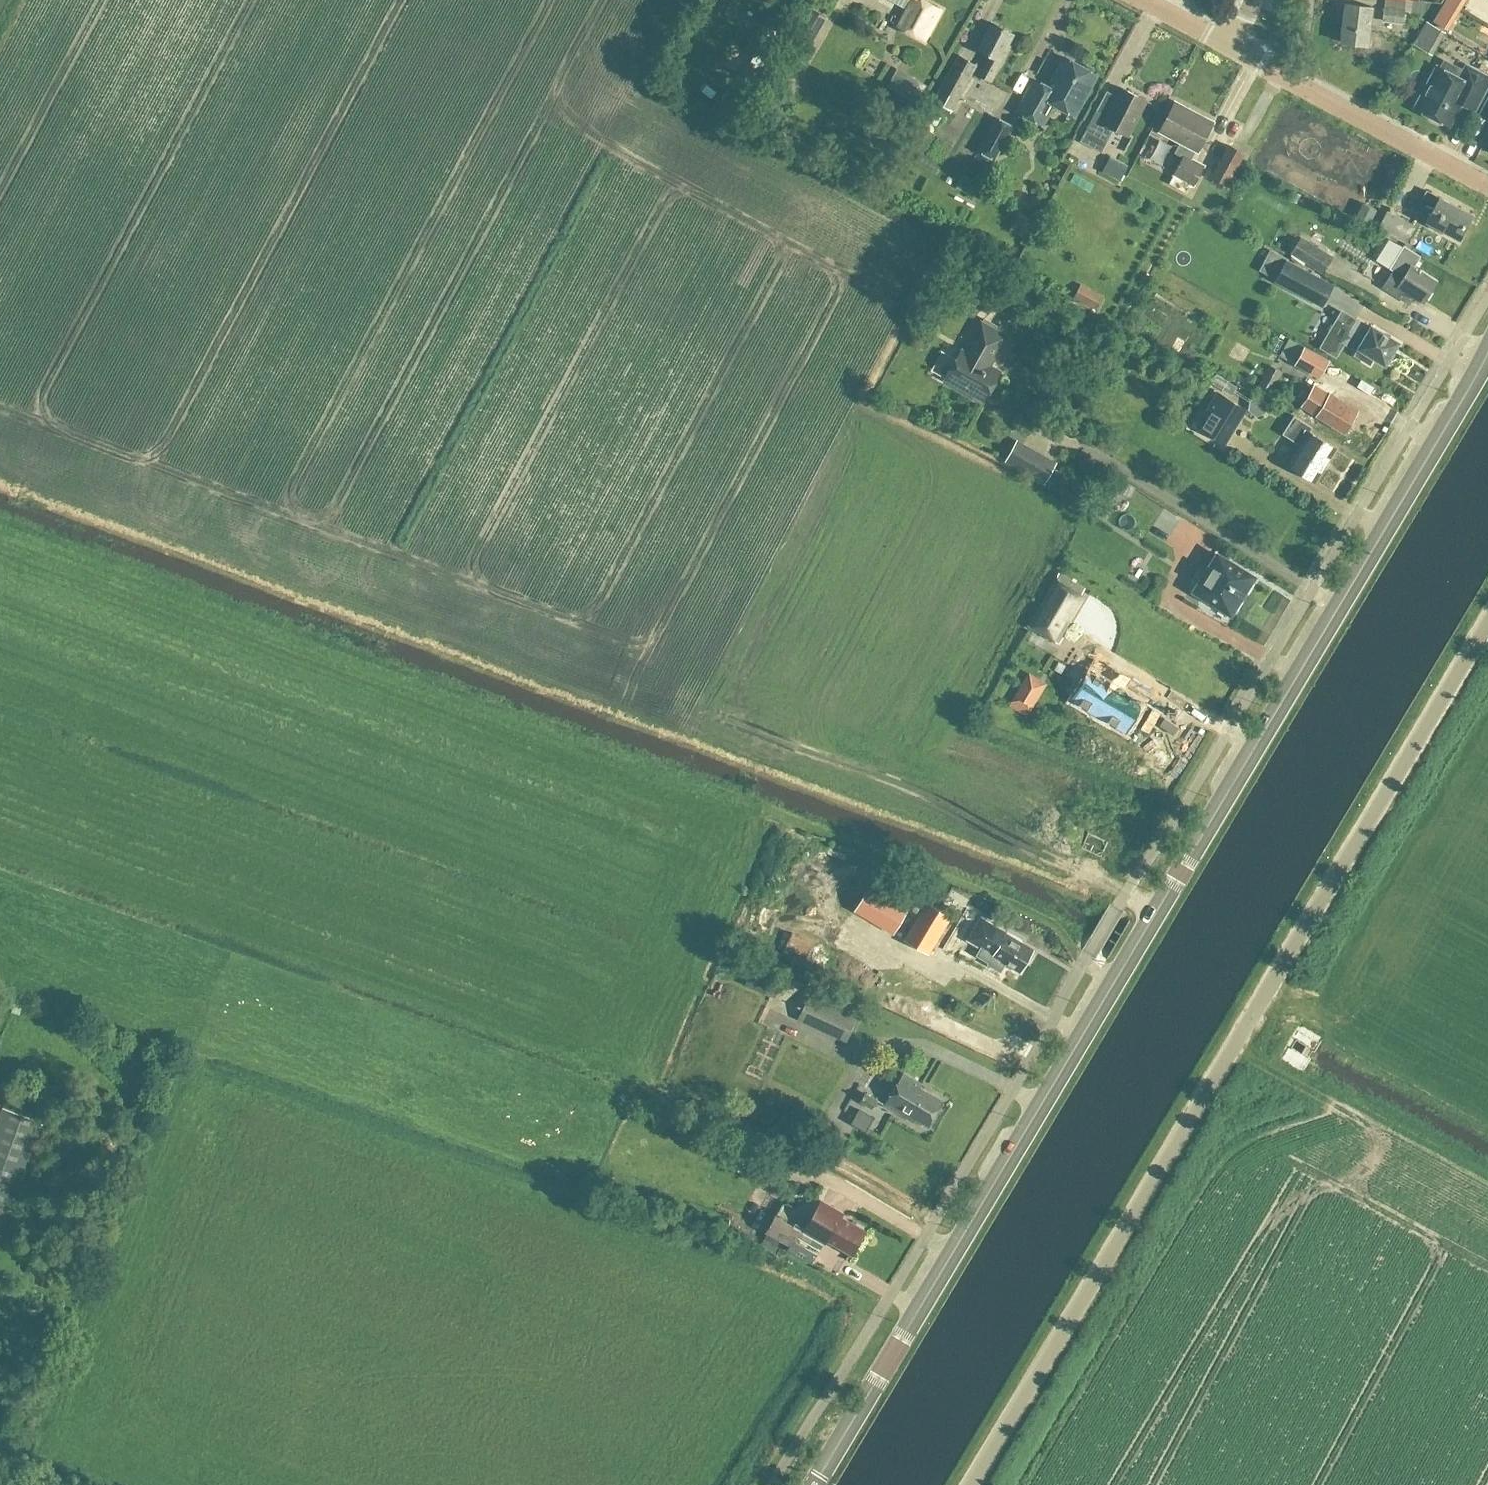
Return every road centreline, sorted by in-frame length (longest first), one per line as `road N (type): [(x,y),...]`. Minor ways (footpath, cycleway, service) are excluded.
road 1 (tertiary): [(815,1484),(1487,353)]
road 2 (unclassified): [(972,1484),(1487,624)]
road 3 (unclassified): [(1487,183),(1236,49)]

